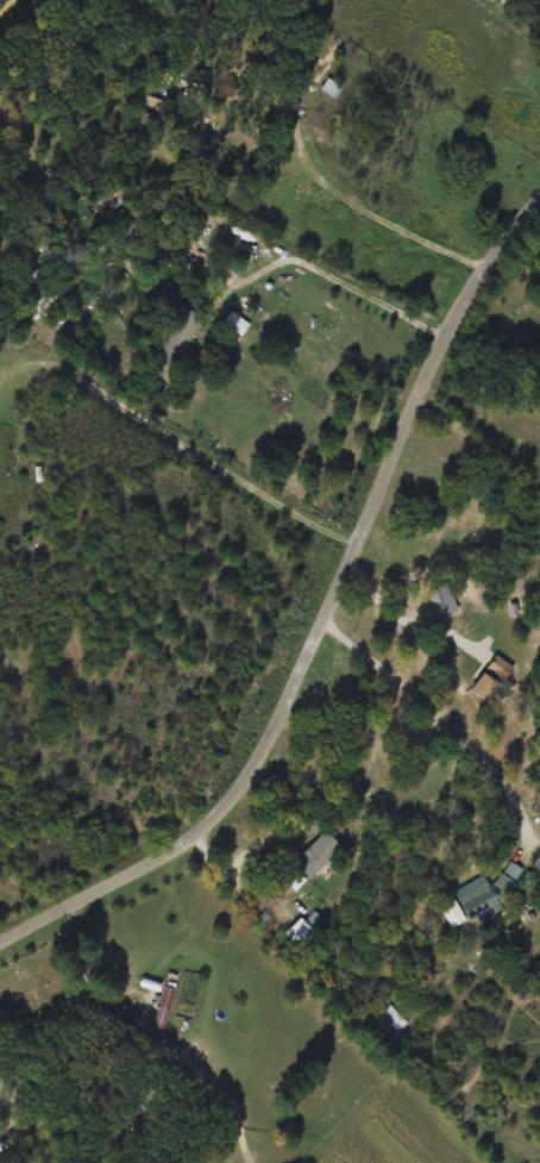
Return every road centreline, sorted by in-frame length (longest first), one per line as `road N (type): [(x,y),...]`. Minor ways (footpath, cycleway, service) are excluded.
road 1 (residential): [(539,203),(444,333),(241,784),(189,840),(0,939)]
road 2 (residential): [(221,221),(444,333)]
road 3 (residential): [(303,157),(351,204),(485,268)]

